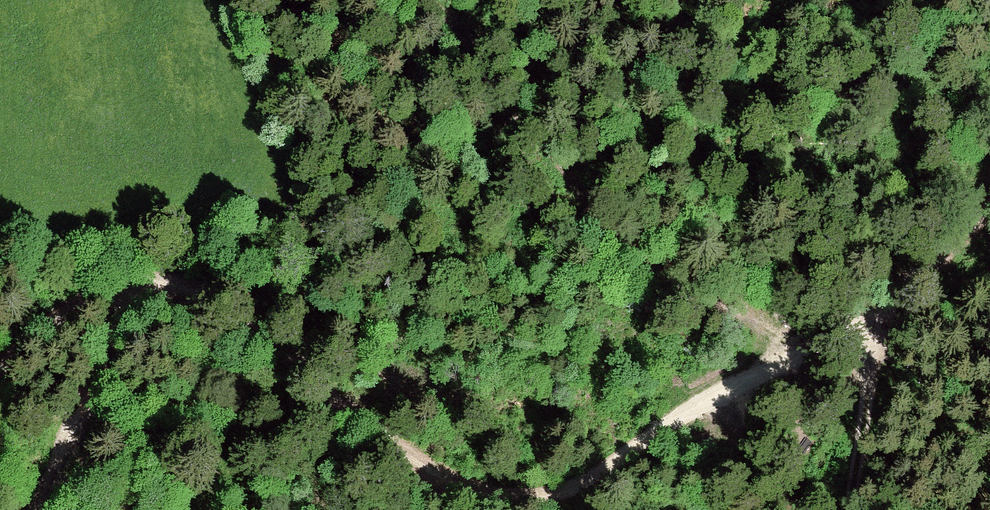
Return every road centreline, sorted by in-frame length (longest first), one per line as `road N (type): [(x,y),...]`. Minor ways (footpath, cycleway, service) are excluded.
road 1 (track): [(129,283),(202,294),(406,452),(495,488),(562,492),(819,338)]
road 2 (track): [(819,338),(766,341),(554,171),(447,0)]
road 3 (track): [(819,338),(778,271),(731,218),(650,0)]
road 4 (track): [(989,218),(958,262),(819,338)]
road 5 (track): [(861,509),(862,484),(819,338)]
road 6 (track): [(0,368),(65,310),(129,283)]

